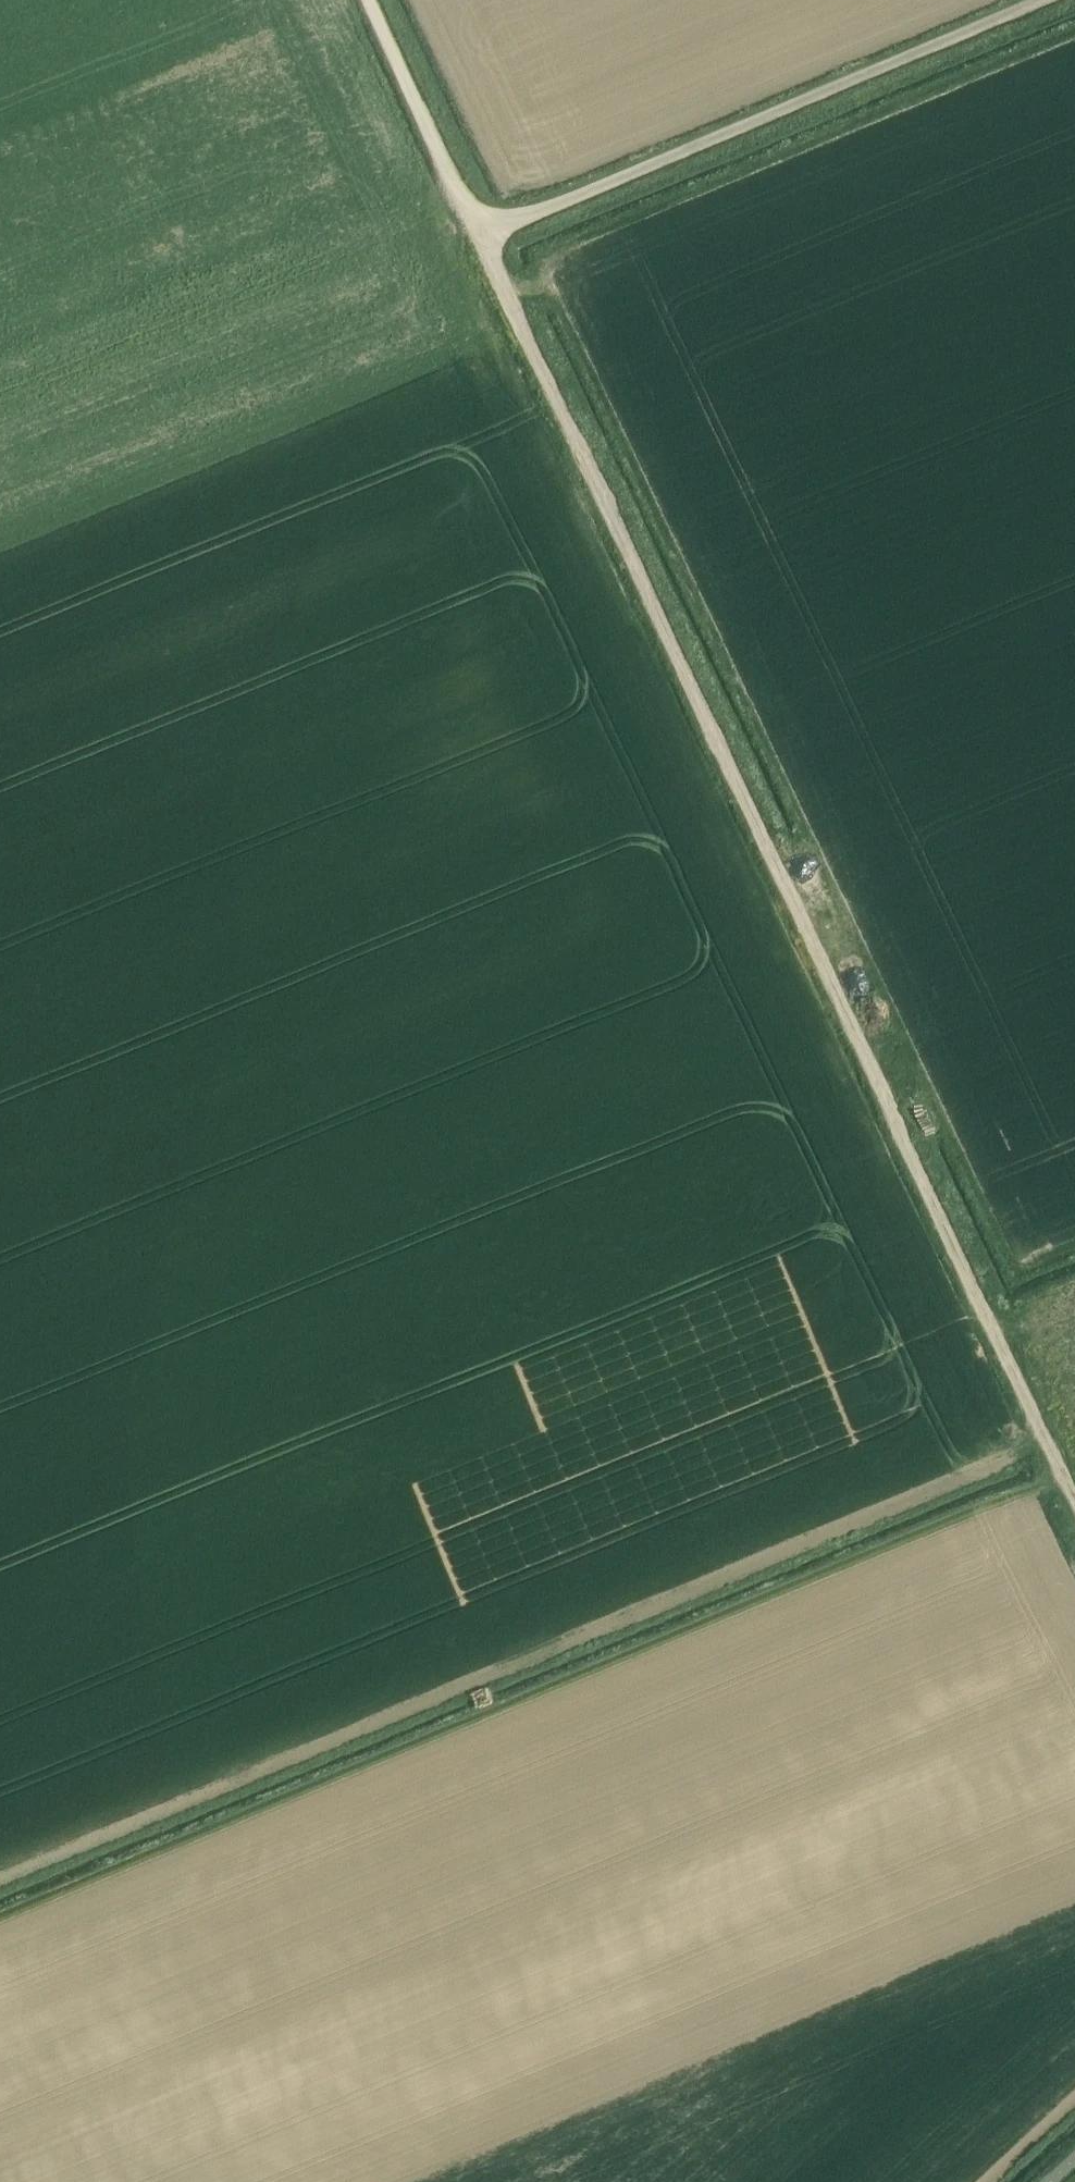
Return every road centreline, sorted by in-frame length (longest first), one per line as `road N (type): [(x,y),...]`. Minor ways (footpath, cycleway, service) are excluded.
road 1 (track): [(1074,1505),(502,287)]
road 2 (unclassified): [(480,235),(1048,0)]
road 3 (unclassified): [(480,235),(366,0)]

